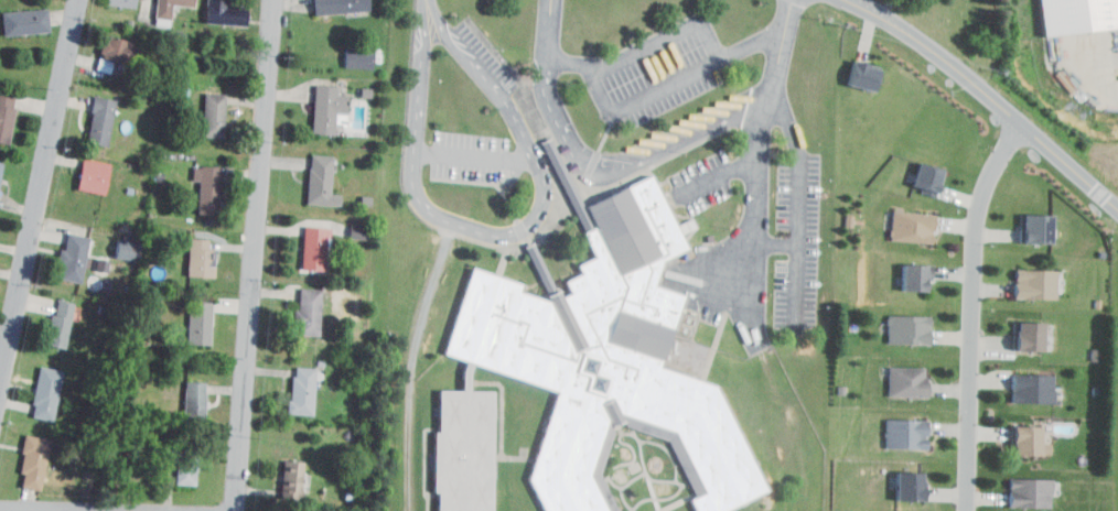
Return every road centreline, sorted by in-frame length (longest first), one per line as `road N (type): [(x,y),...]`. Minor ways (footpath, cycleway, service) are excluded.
road 1 (residential): [(274,0),(234,510)]
road 2 (residential): [(968,510),(977,229),(990,180),(1022,122)]
road 3 (residential): [(80,0),(0,367)]
road 4 (residential): [(849,0),(906,30),(1117,206)]

